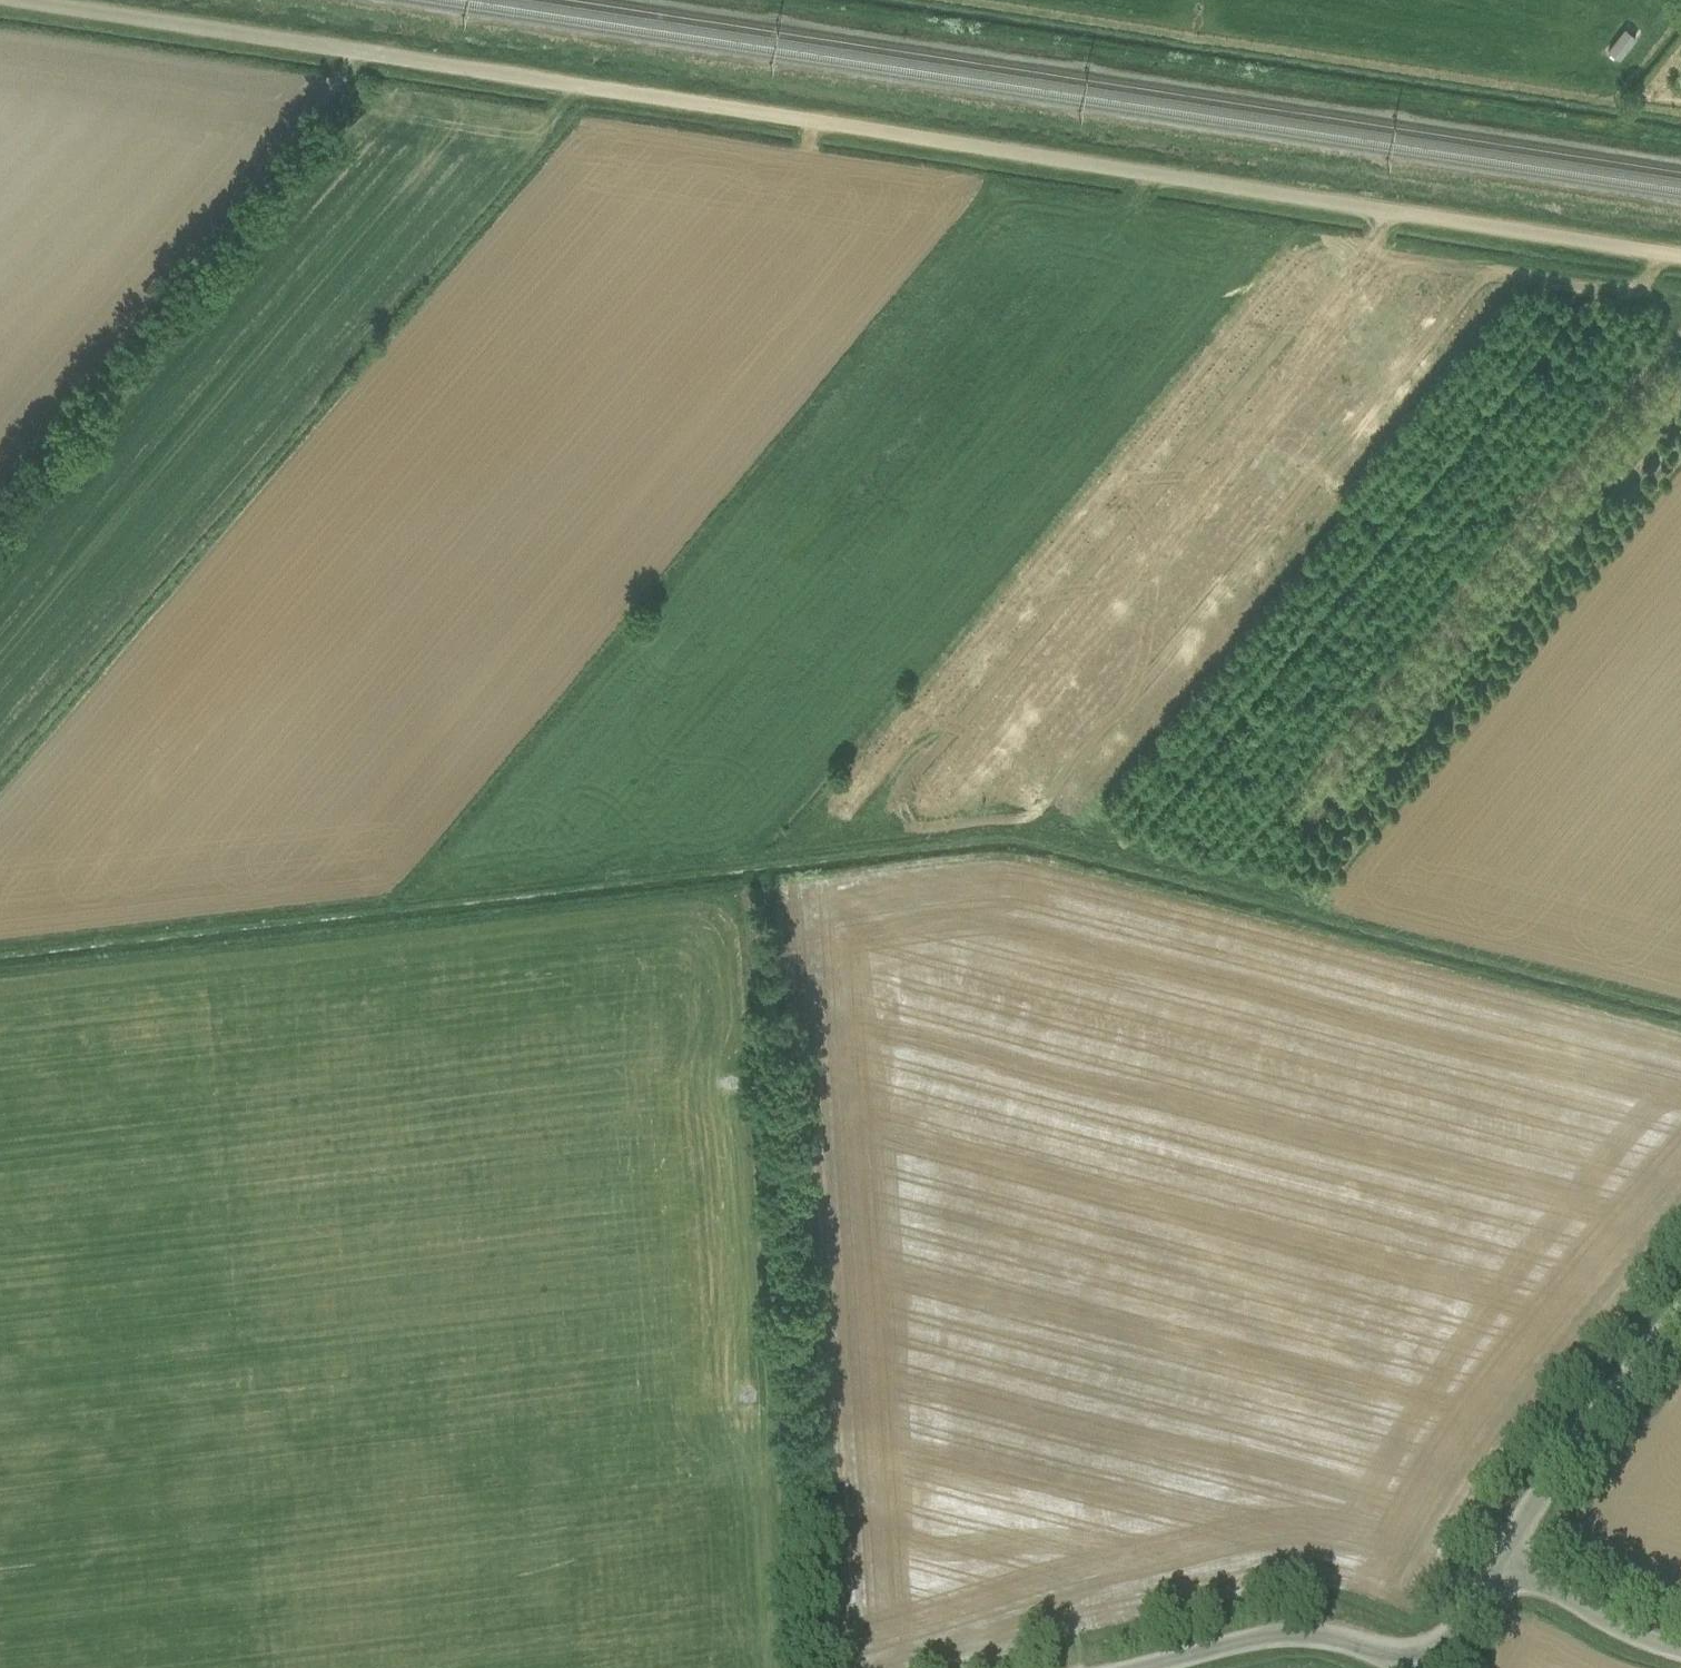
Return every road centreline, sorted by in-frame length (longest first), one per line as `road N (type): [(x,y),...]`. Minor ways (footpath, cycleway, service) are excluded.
road 1 (unclassified): [(1680,256),(27,0)]
road 2 (unclassified): [(1496,1559),(1680,1318)]
road 3 (unclassified): [(1137,1667),(1264,1635),(1326,1639),(1394,1667)]
road 4 (unclassified): [(1680,1648),(1546,1598),(1496,1559)]
road 5 (unclassified): [(1434,1667),(1496,1559)]

